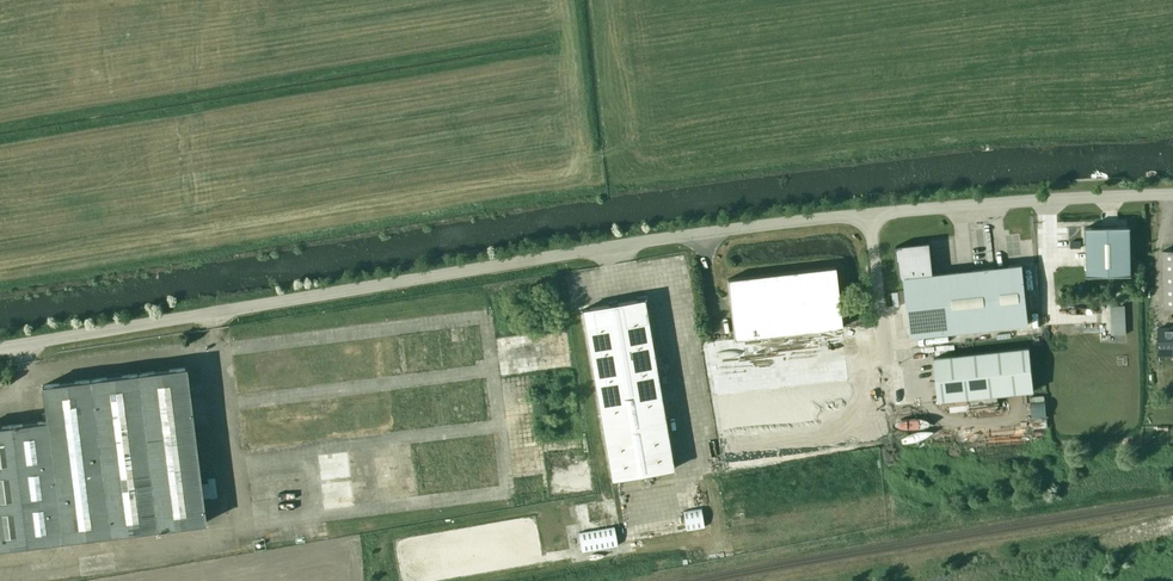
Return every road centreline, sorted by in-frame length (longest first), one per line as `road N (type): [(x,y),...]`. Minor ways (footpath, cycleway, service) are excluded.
road 1 (unclassified): [(0,347),(729,229),(1172,194)]

